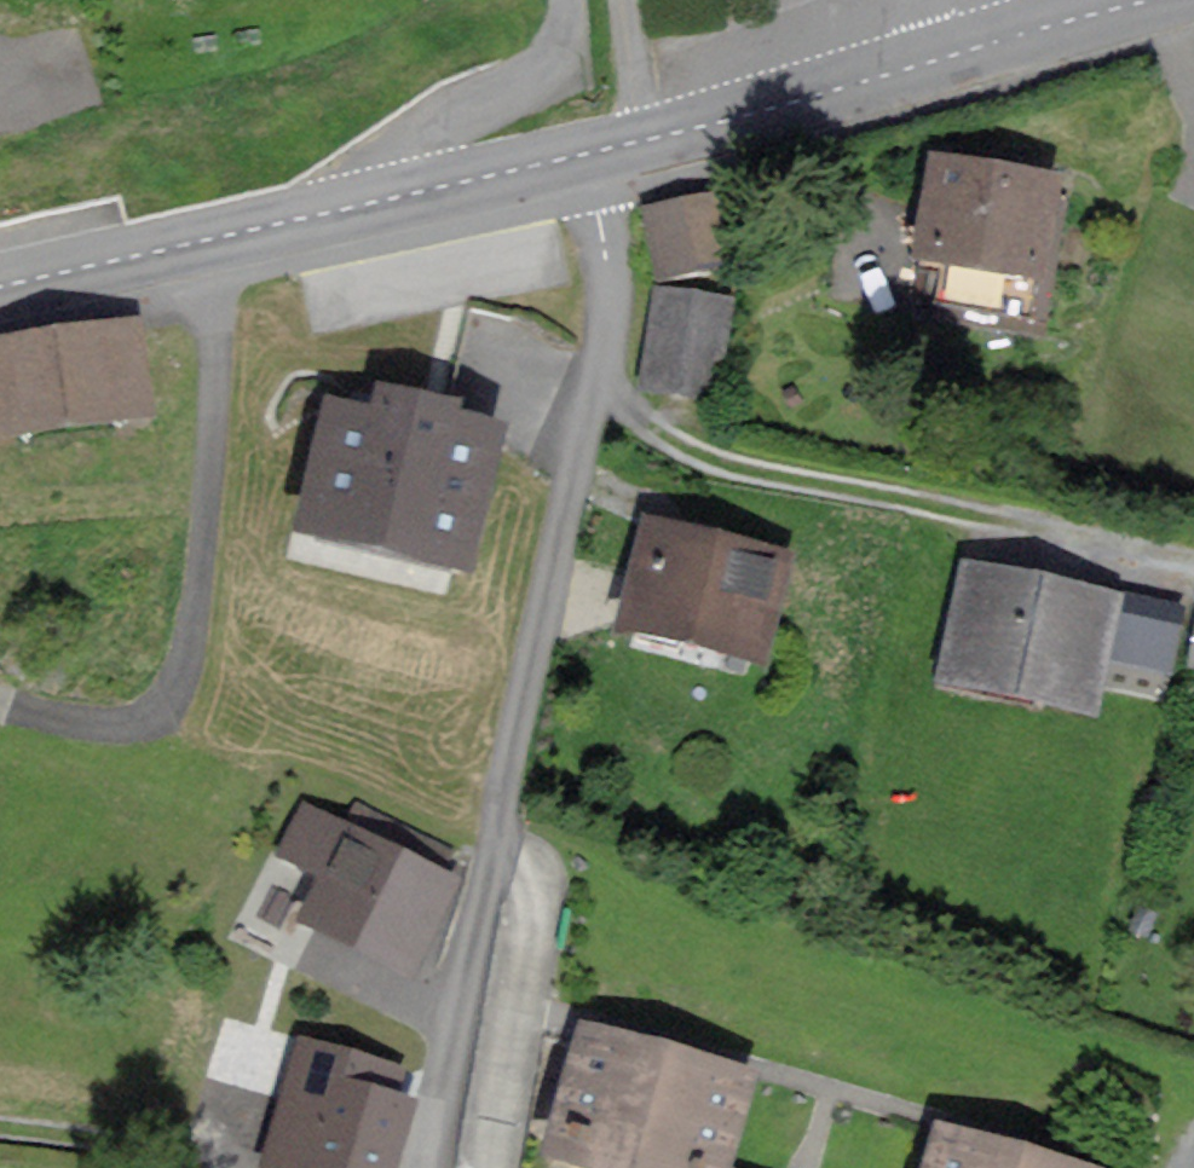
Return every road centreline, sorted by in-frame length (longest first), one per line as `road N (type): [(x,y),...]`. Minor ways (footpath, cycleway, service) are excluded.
road 1 (residential): [(562,160),(602,271),(592,415),(433,1167)]
road 2 (track): [(1193,578),(732,473),(627,413),(593,405)]
road 3 (unclassified): [(0,286),(562,160)]
road 4 (unclassified): [(627,146),(937,60)]
road 5 (unclassified): [(937,60),(1149,0)]
road 6 (residential): [(627,146),(618,0)]

